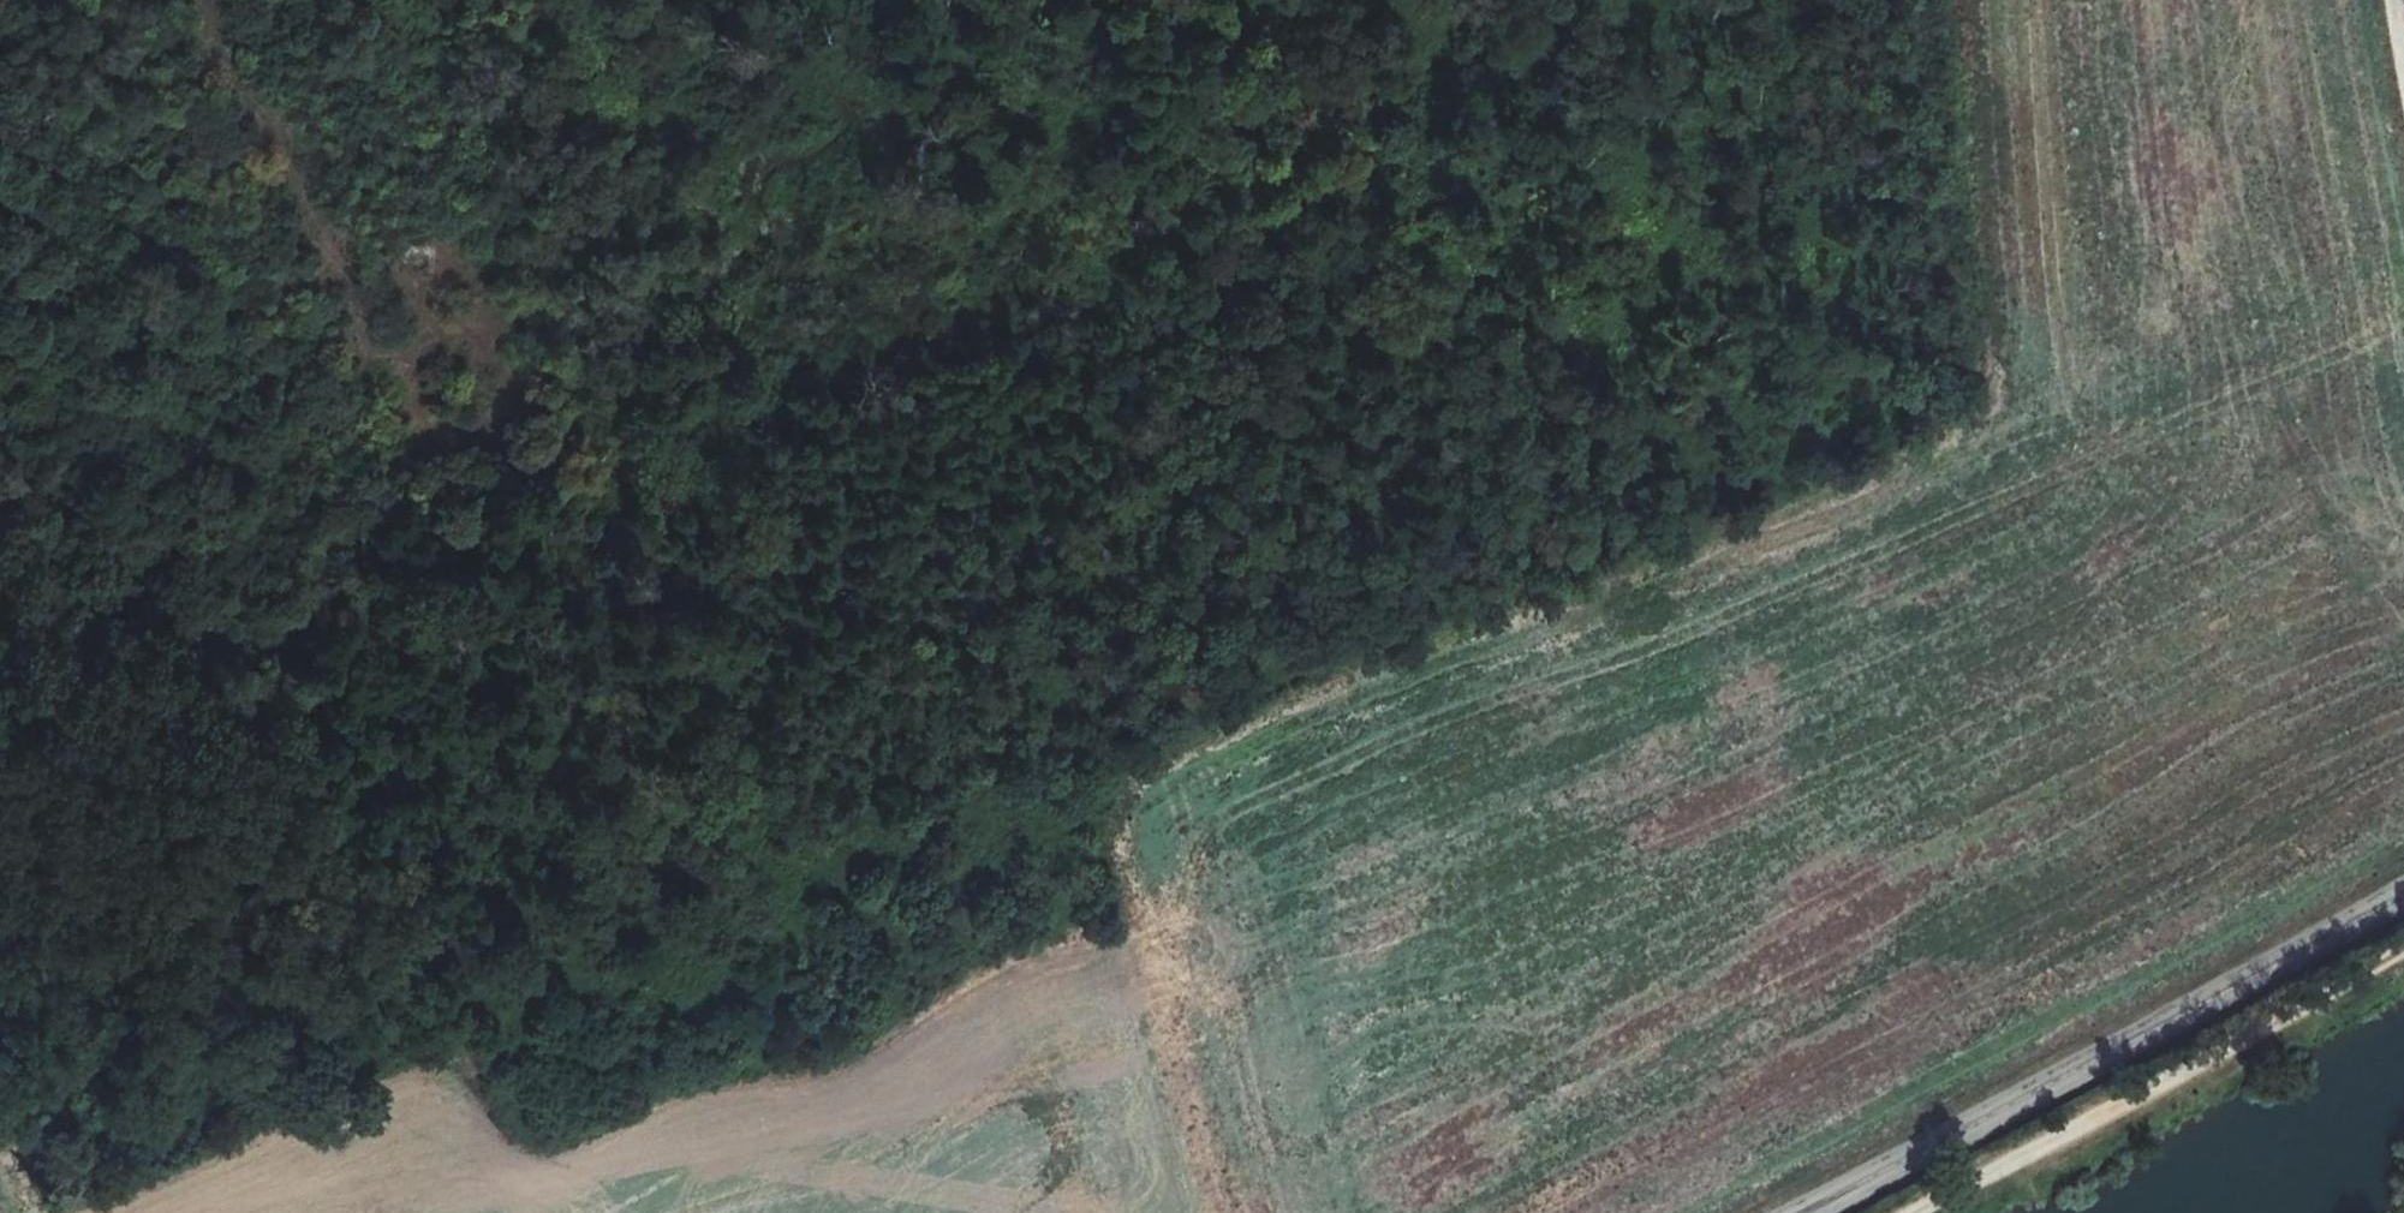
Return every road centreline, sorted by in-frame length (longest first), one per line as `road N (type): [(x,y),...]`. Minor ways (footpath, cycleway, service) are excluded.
road 1 (unclassified): [(1797,1212),(2403,888)]
road 2 (track): [(2403,955),(1910,1212)]

